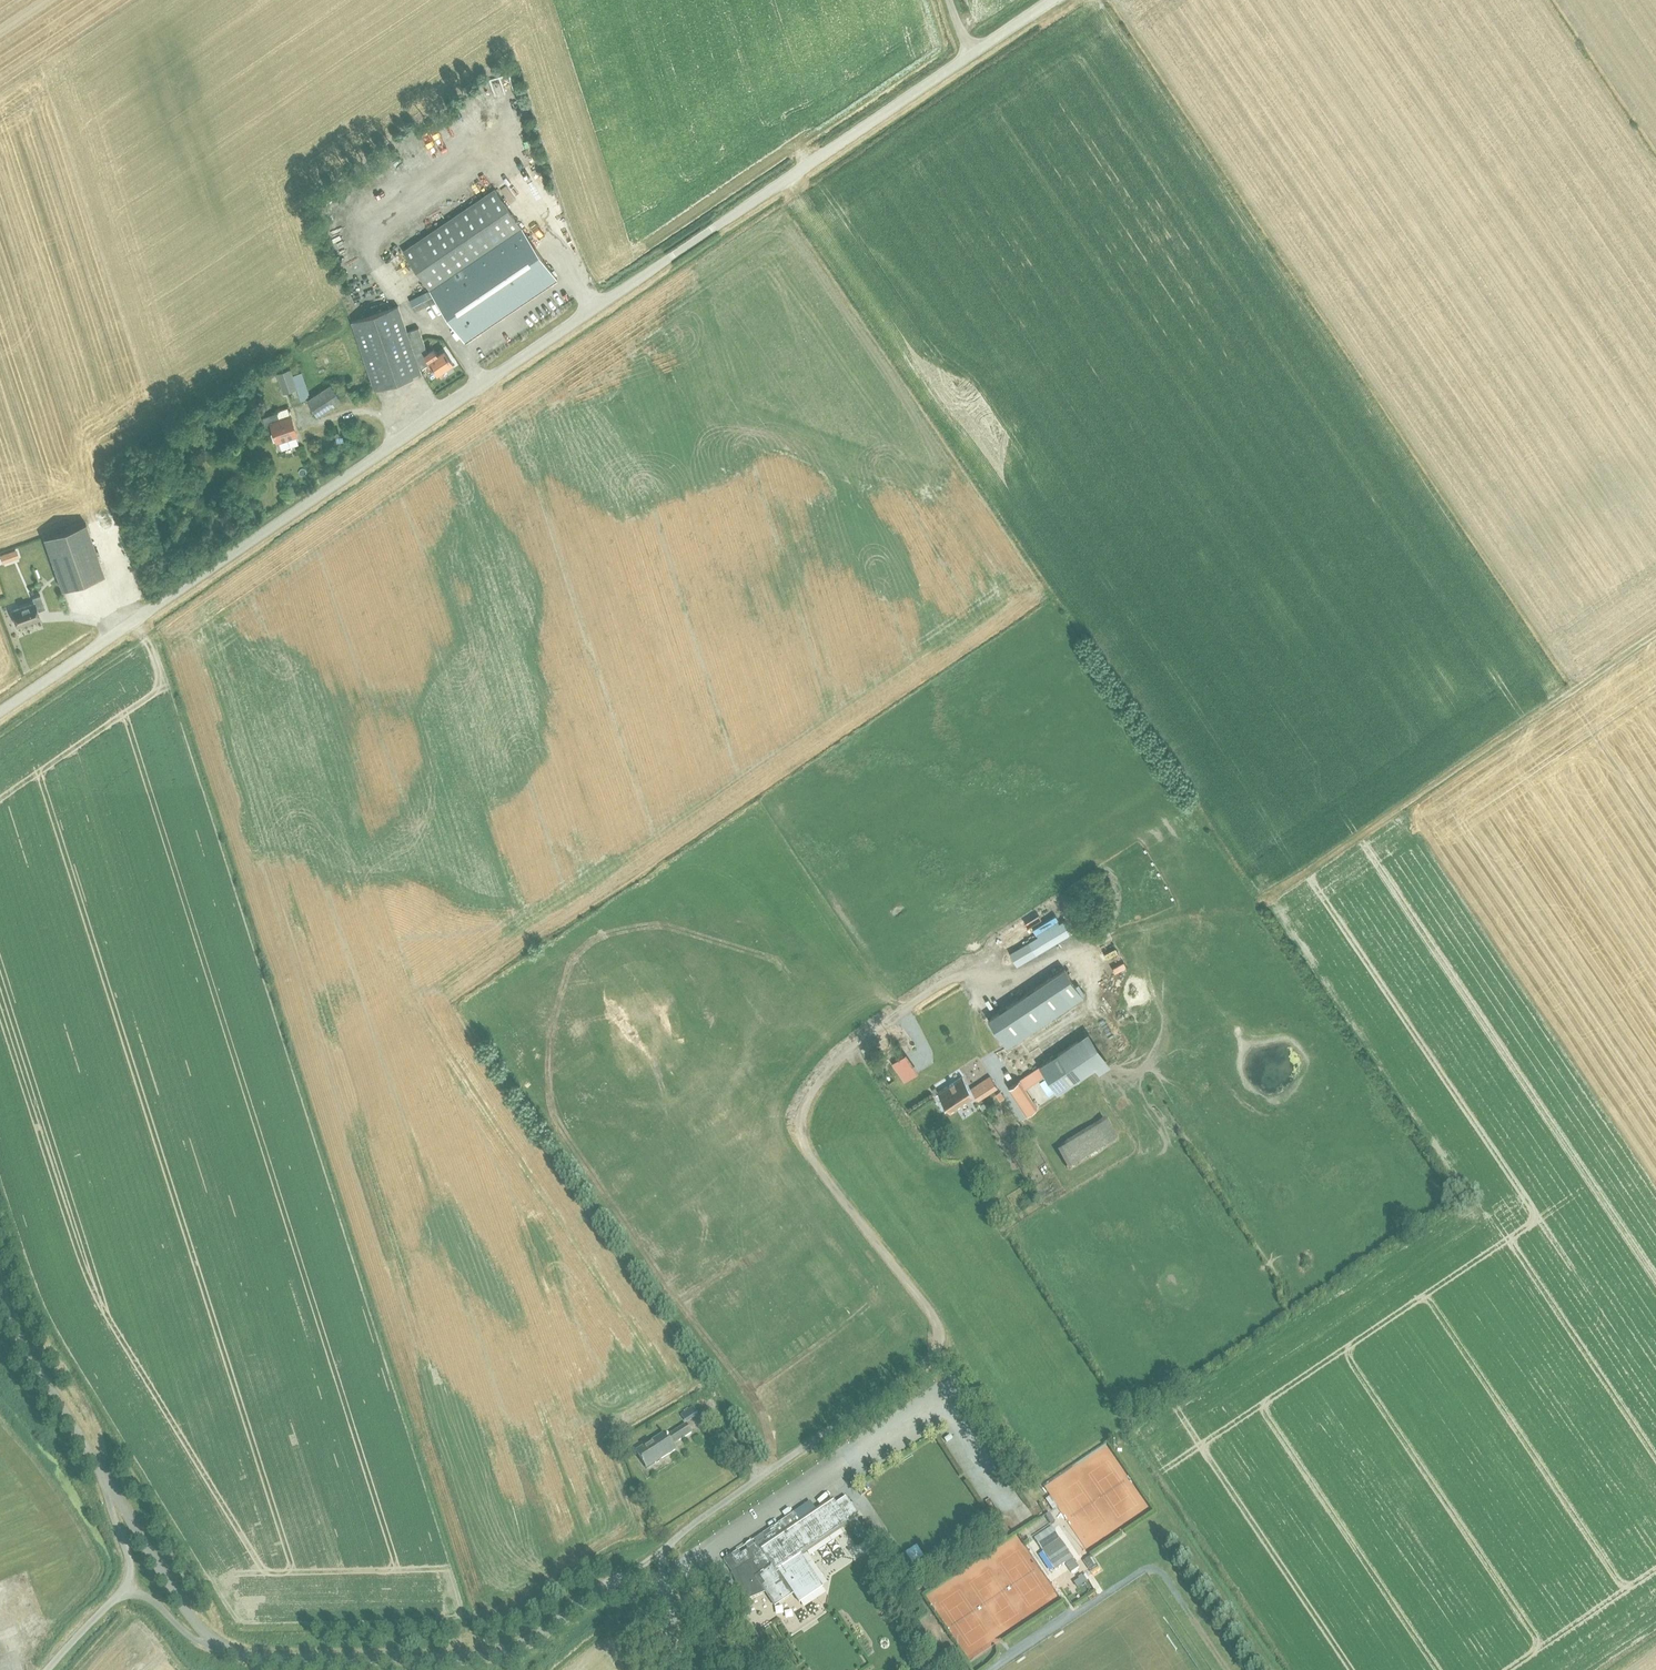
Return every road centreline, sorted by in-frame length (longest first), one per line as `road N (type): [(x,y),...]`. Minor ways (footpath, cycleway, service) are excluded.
road 1 (tertiary): [(1051,0),(0,712)]
road 2 (tertiary): [(664,1669),(670,1601),(635,1578),(609,1583),(524,1643),(485,1656),(261,1658),(221,1646)]
road 3 (tertiary): [(107,1485),(27,1356),(0,1294)]
road 4 (tertiary): [(221,1646),(187,1613),(107,1485)]

